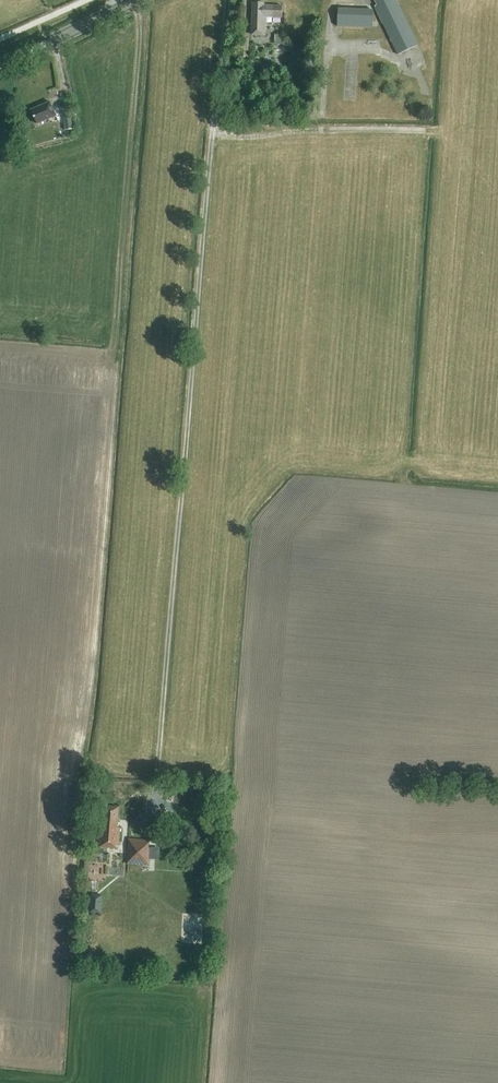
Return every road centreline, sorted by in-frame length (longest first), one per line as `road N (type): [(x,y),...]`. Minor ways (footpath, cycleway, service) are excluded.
road 1 (tertiary): [(0,64),(136,0)]

